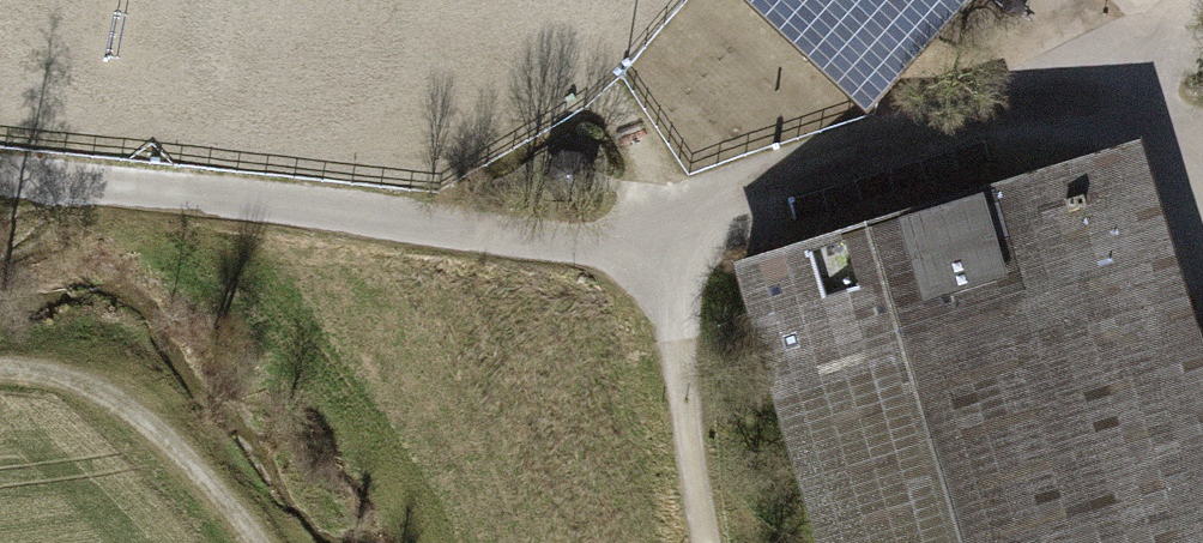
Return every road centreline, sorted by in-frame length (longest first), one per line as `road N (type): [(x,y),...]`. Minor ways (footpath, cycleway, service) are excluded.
road 1 (track): [(694,542),(606,249),(0,183)]
road 2 (track): [(606,249),(1147,51)]
road 3 (track): [(260,542),(201,468),(129,412),(0,371)]

